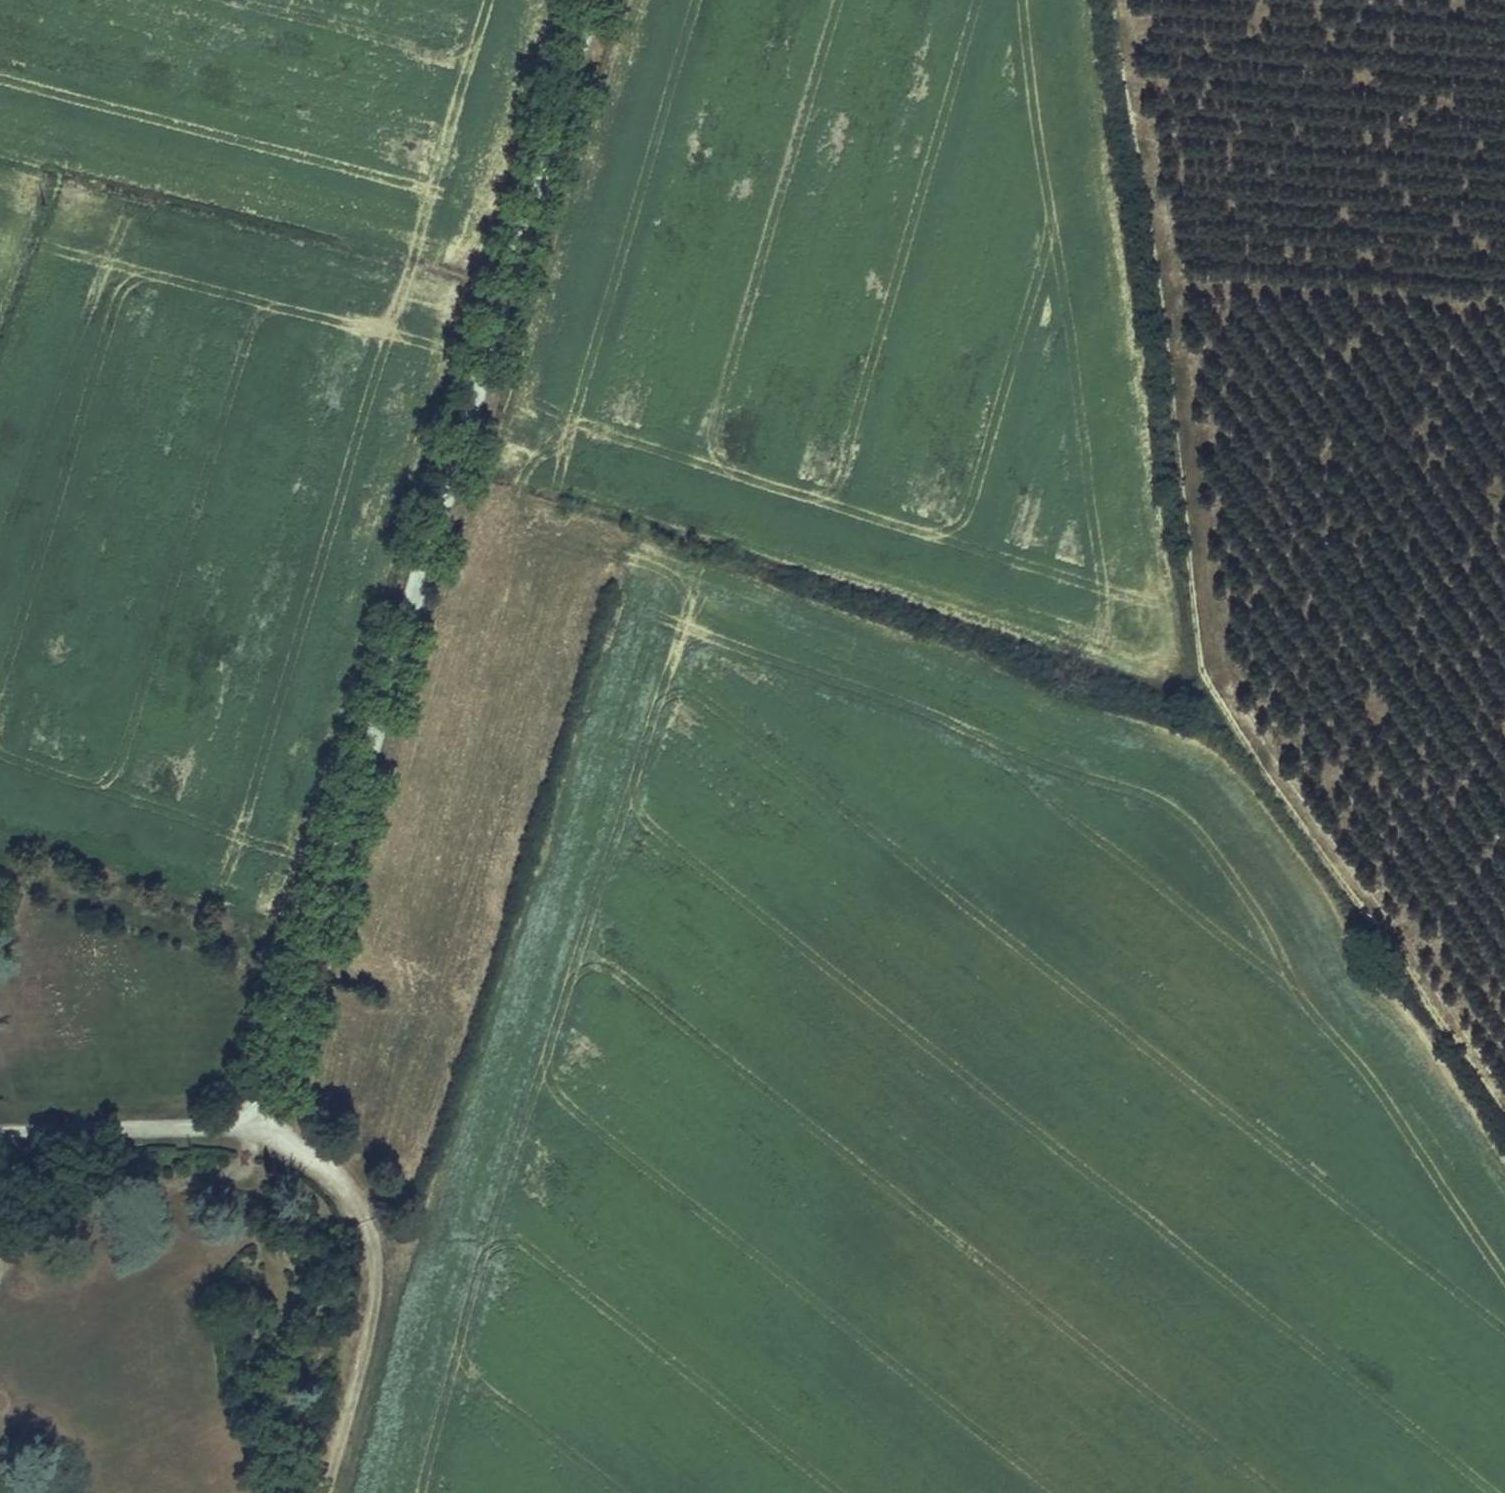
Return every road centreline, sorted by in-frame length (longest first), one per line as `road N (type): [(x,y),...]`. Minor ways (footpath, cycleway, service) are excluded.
road 1 (track): [(1128,0),(1212,643),(1227,690),(1504,1109)]
road 2 (track): [(259,1104),(277,1133),(336,1176),(356,1208),(370,1260),(318,1492)]

